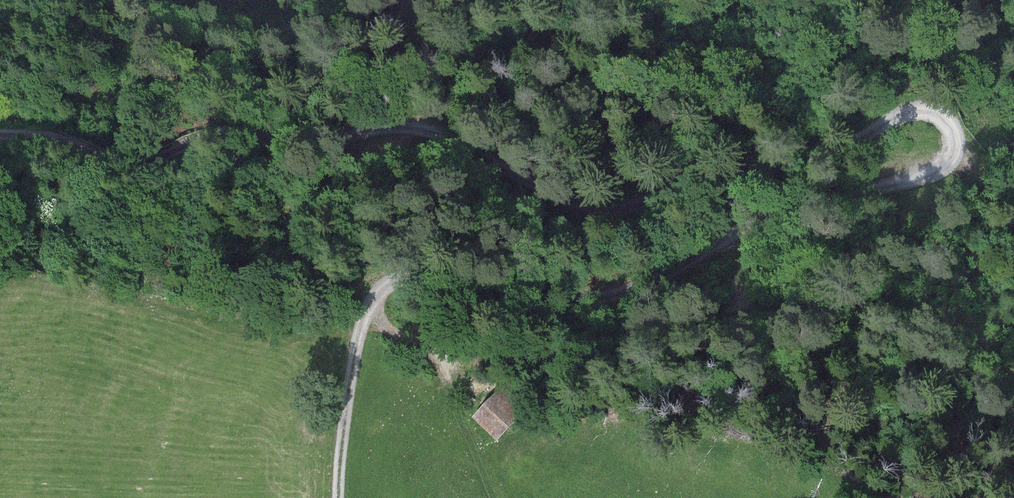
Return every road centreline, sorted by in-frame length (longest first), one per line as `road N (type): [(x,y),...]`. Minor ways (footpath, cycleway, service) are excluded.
road 1 (track): [(0,134),(40,135),(128,164),(223,133),(294,145),(407,127),(581,205),(622,210),(704,177),(811,160),(917,107),(932,109),(949,126),(952,153),(938,170),(800,208),(607,293),(547,300),(424,273),(384,287),(360,324),(339,497)]
road 2 (track): [(426,353),(514,350),(552,366),(628,364),(732,319),(883,309),(972,327),(1013,376)]

